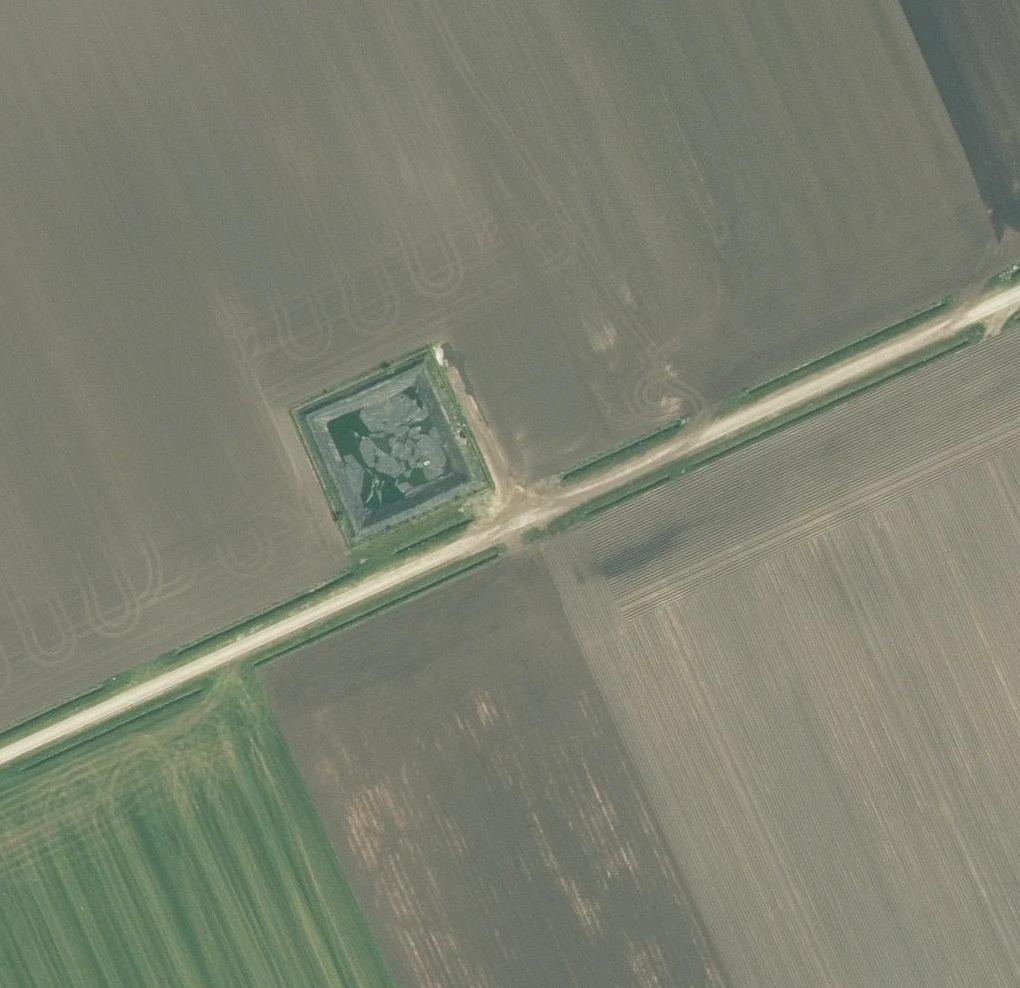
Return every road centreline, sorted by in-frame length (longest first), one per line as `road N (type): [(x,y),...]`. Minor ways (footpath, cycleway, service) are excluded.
road 1 (unclassified): [(0,755),(1019,291)]

